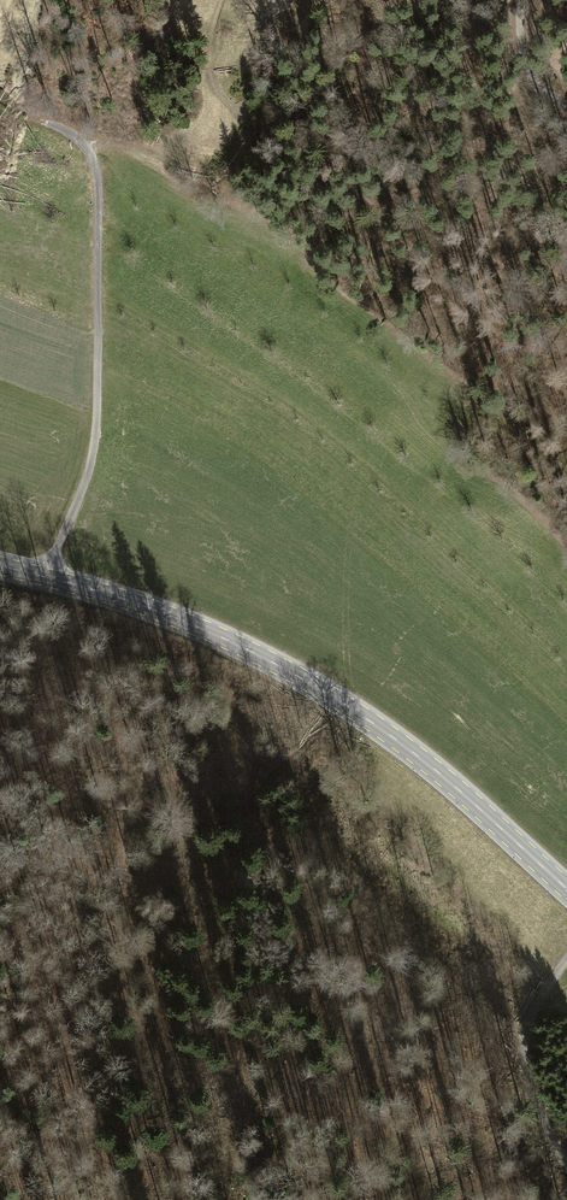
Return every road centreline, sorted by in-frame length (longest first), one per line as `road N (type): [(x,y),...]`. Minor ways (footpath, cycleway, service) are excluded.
road 1 (tertiary): [(0,569),(191,627),(309,683),(442,777),(566,891)]
road 2 (track): [(0,113),(76,138),(97,189),(94,457),(39,581)]
road 3 (track): [(226,0),(209,71),(244,129),(232,159),(203,171),(136,147),(86,148)]
road 4 (track): [(566,962),(526,1026),(522,1062),(566,1162)]
road 5 (track): [(566,104),(525,59),(522,0)]

